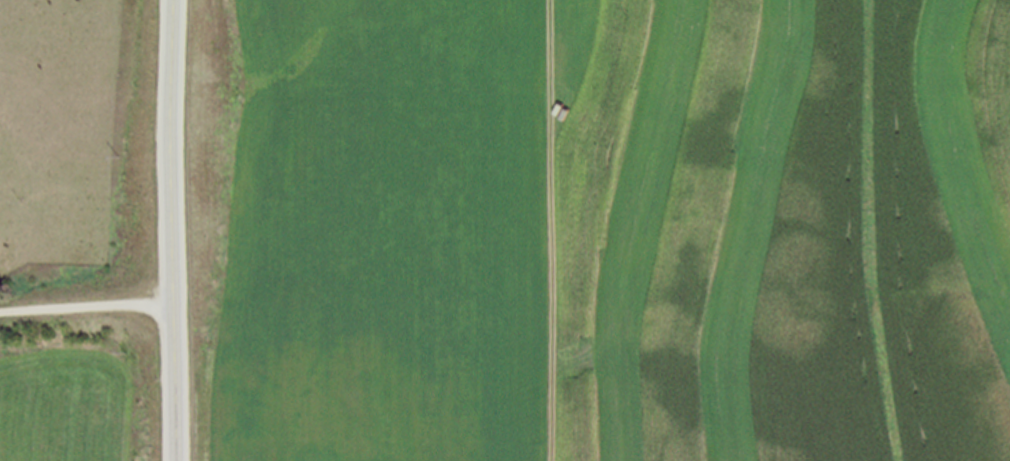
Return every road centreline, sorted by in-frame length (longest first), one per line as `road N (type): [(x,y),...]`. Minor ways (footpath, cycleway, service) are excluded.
road 1 (secondary): [(183,460),(178,0)]
road 2 (track): [(550,460),(545,0)]
road 3 (track): [(1009,293),(851,297),(842,314),(844,460)]

